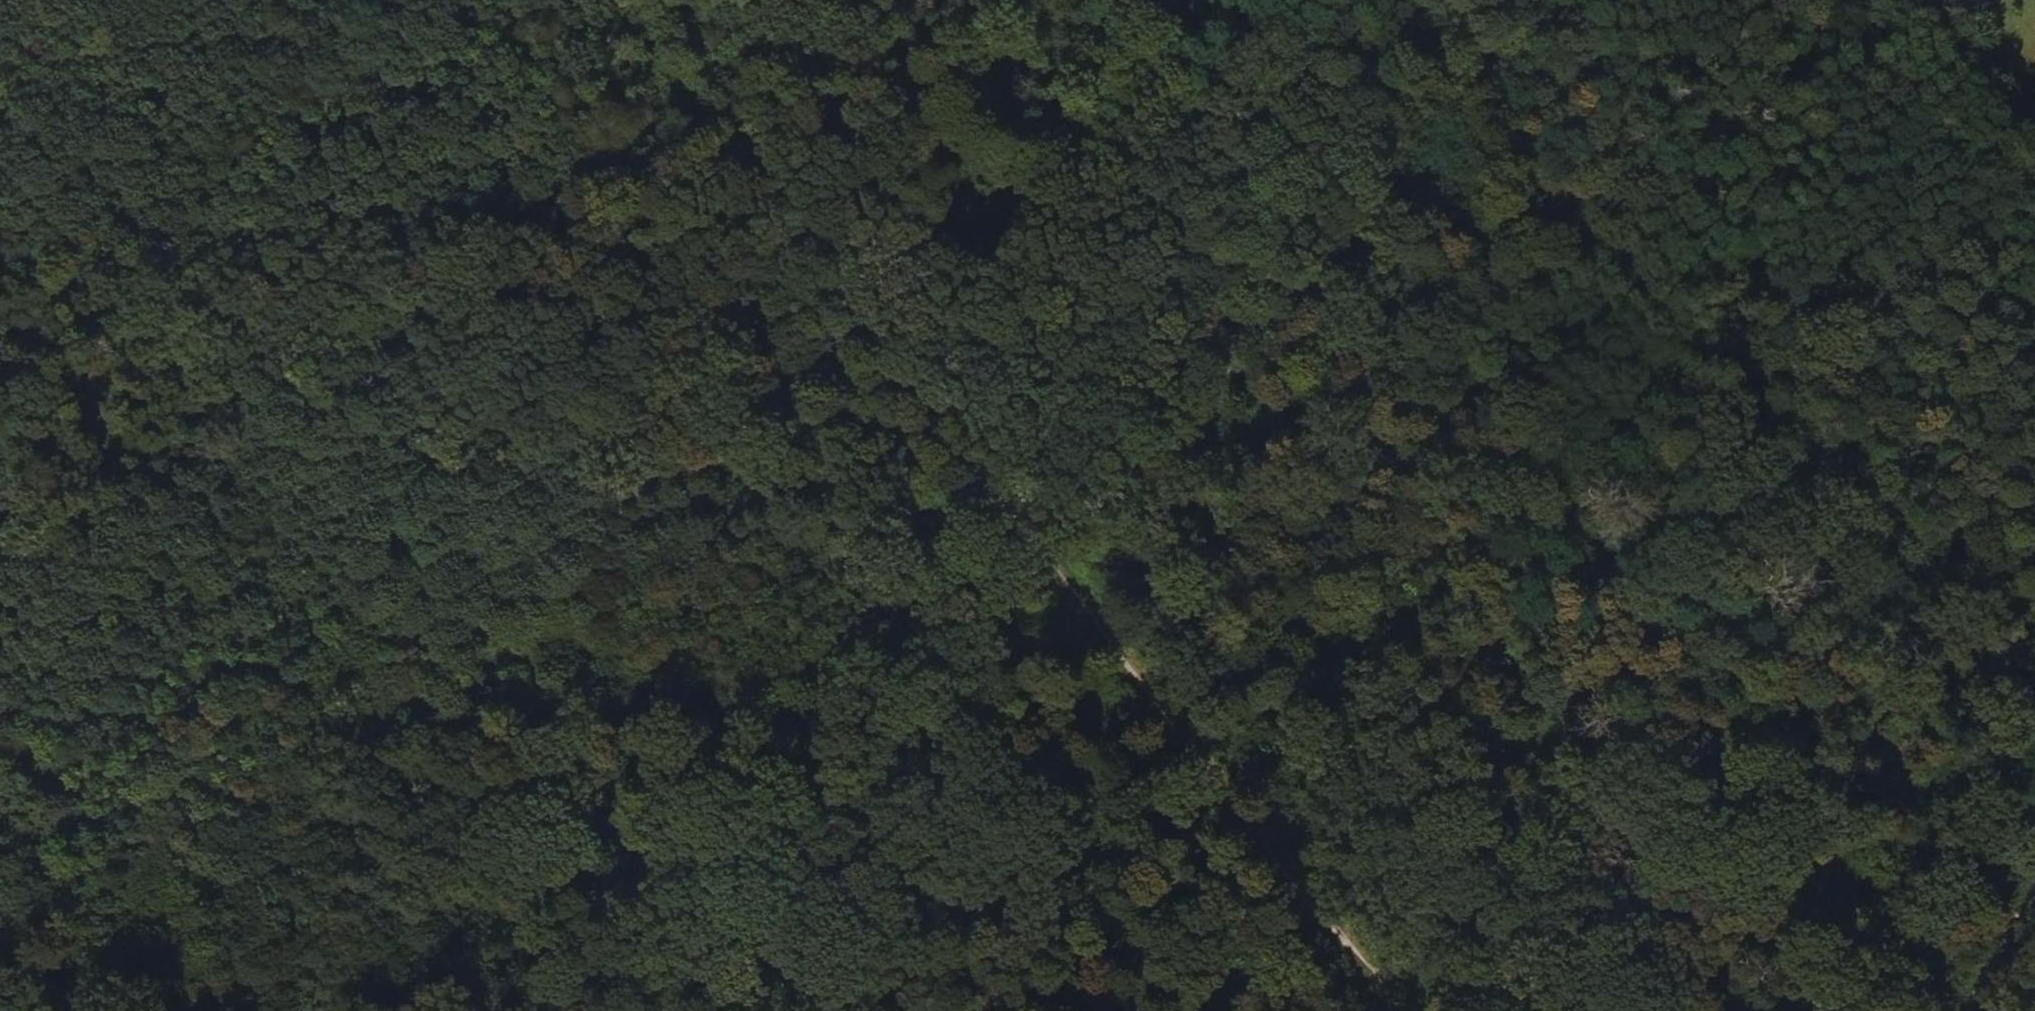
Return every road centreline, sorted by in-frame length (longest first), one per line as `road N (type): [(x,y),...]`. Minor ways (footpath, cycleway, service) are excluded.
road 1 (track): [(625,0),(1396,1010)]
road 2 (track): [(139,0),(111,1010)]

